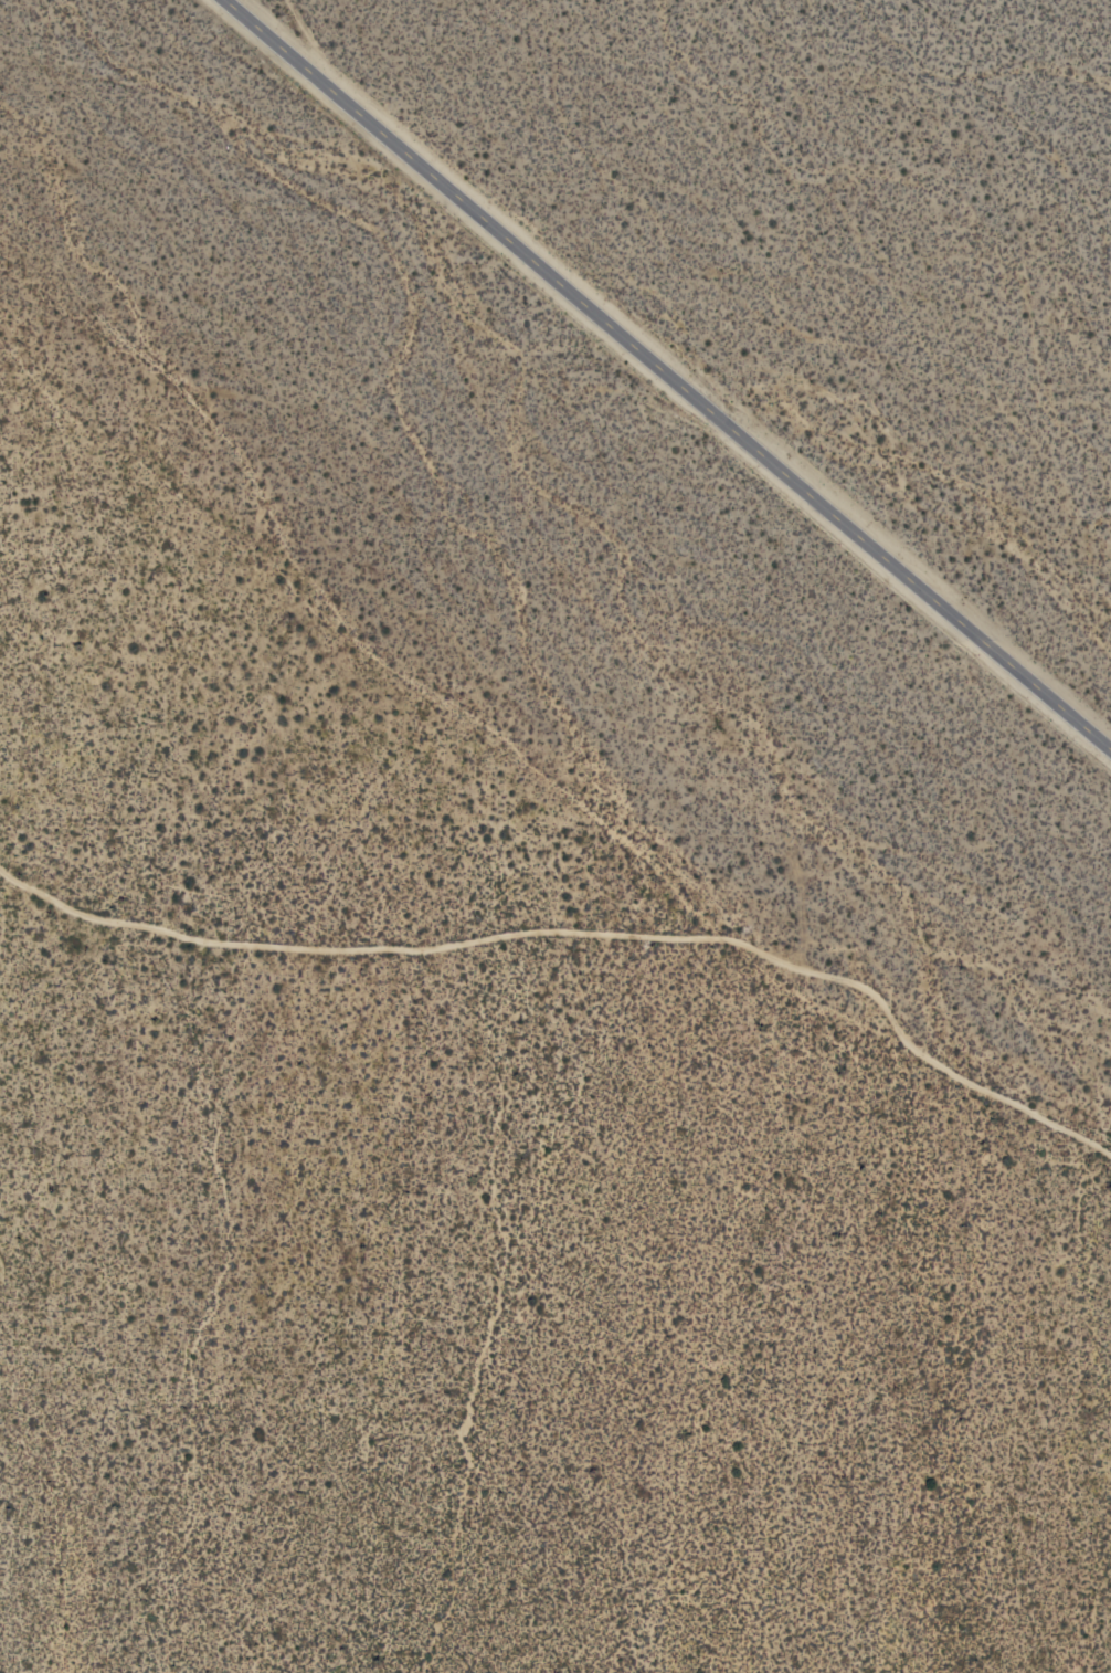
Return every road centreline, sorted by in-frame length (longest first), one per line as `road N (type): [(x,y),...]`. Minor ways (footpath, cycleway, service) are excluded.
road 1 (track): [(0,870),(95,922),(245,947),(445,949),(542,936),(729,940),(783,968),(861,986),(888,1008),(916,1053),(1110,1154)]
road 2 (secondary): [(1110,753),(220,0)]

